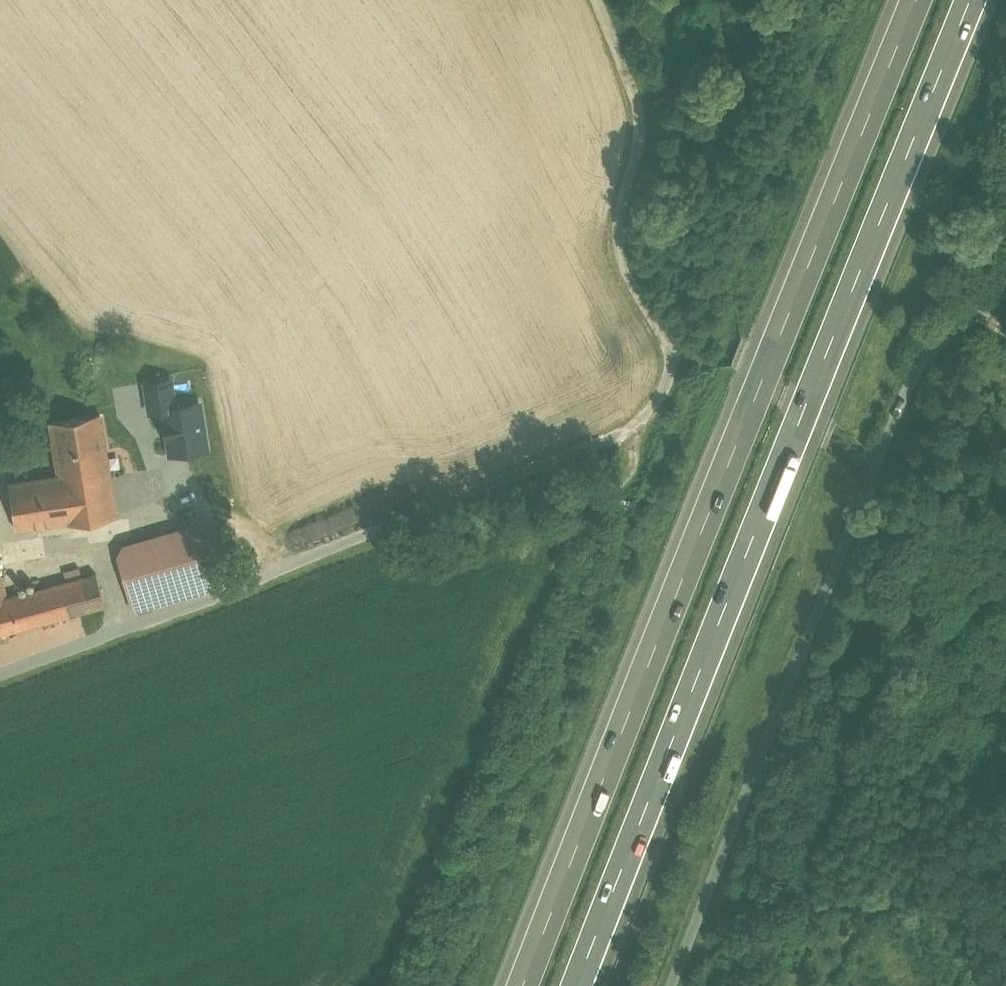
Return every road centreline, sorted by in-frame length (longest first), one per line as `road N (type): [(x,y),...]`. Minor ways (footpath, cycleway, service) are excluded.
road 1 (motorway): [(585,985),(978,0)]
road 2 (motorway): [(901,0),(511,985)]
road 3 (track): [(686,985),(929,358),(1005,295)]

